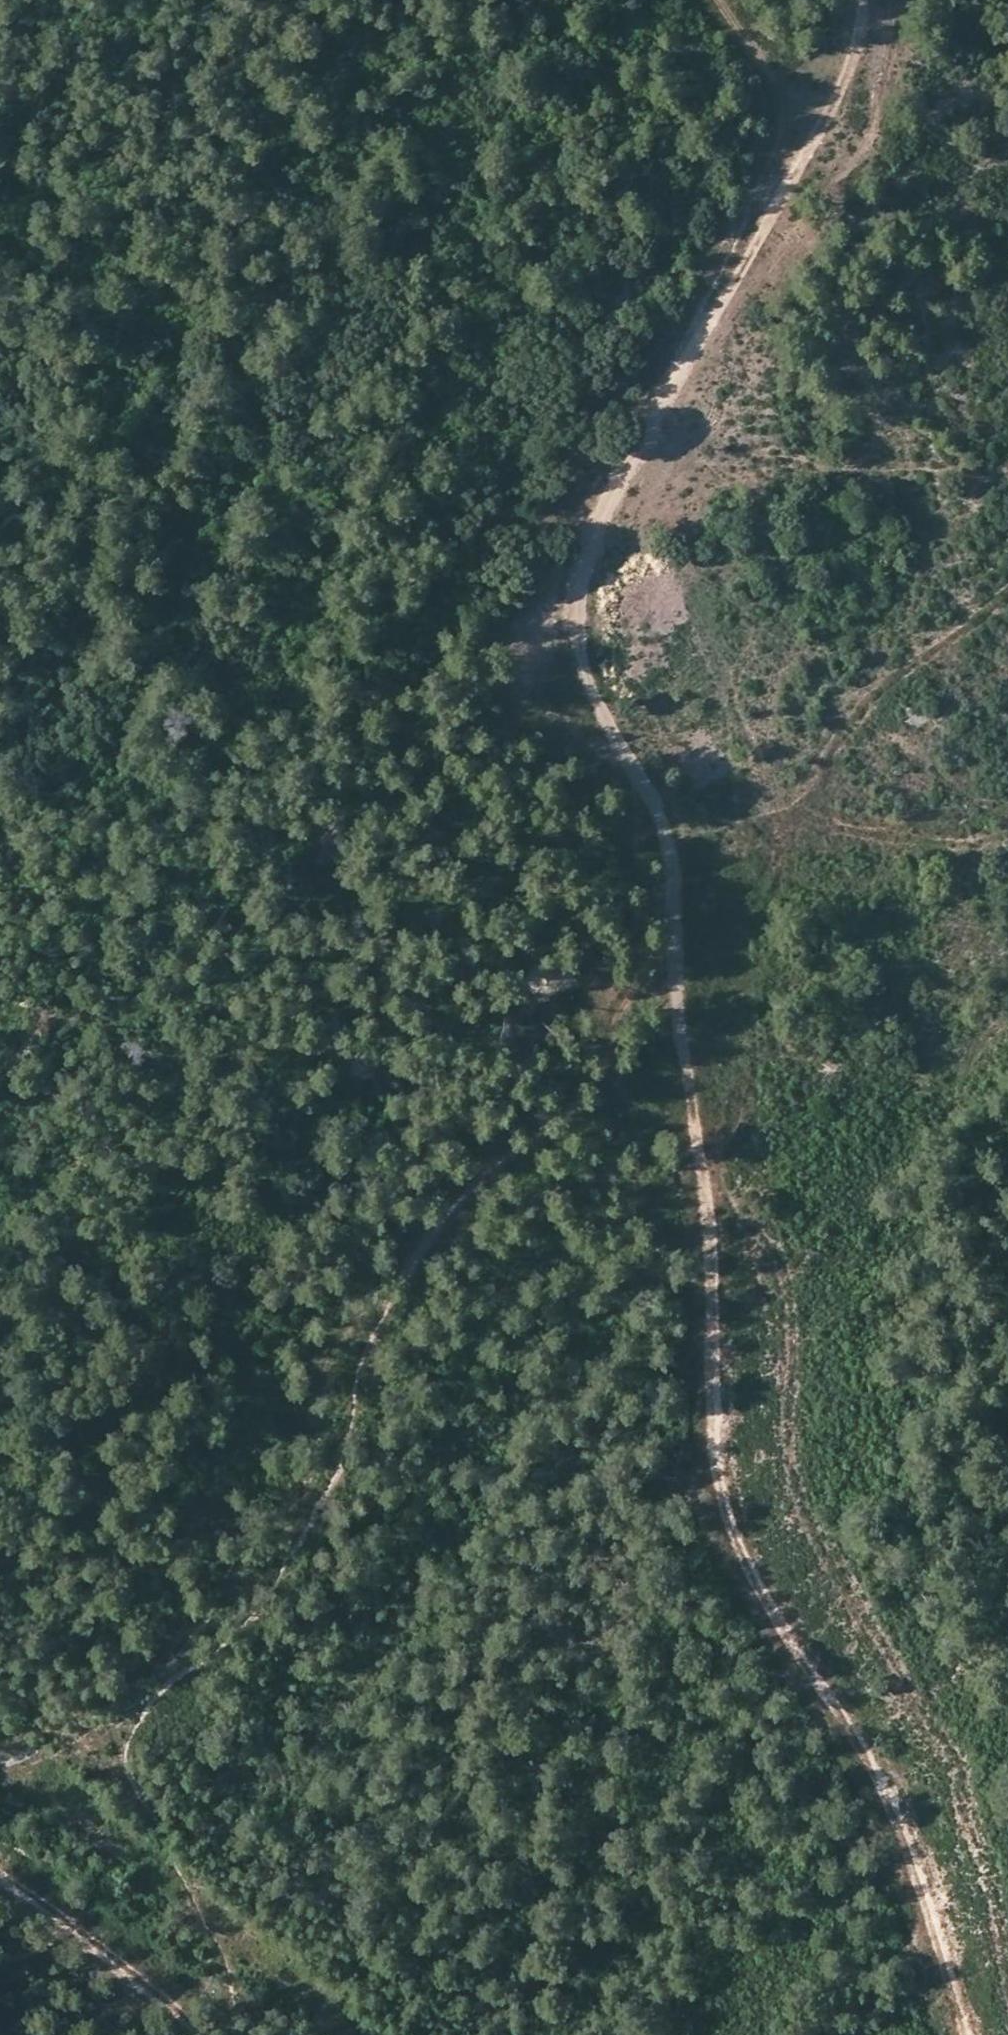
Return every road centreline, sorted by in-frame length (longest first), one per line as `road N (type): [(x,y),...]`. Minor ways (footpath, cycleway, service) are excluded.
road 1 (track): [(201,2034),(131,1970),(0,1879)]
road 2 (track): [(820,139),(868,35),(866,0)]

